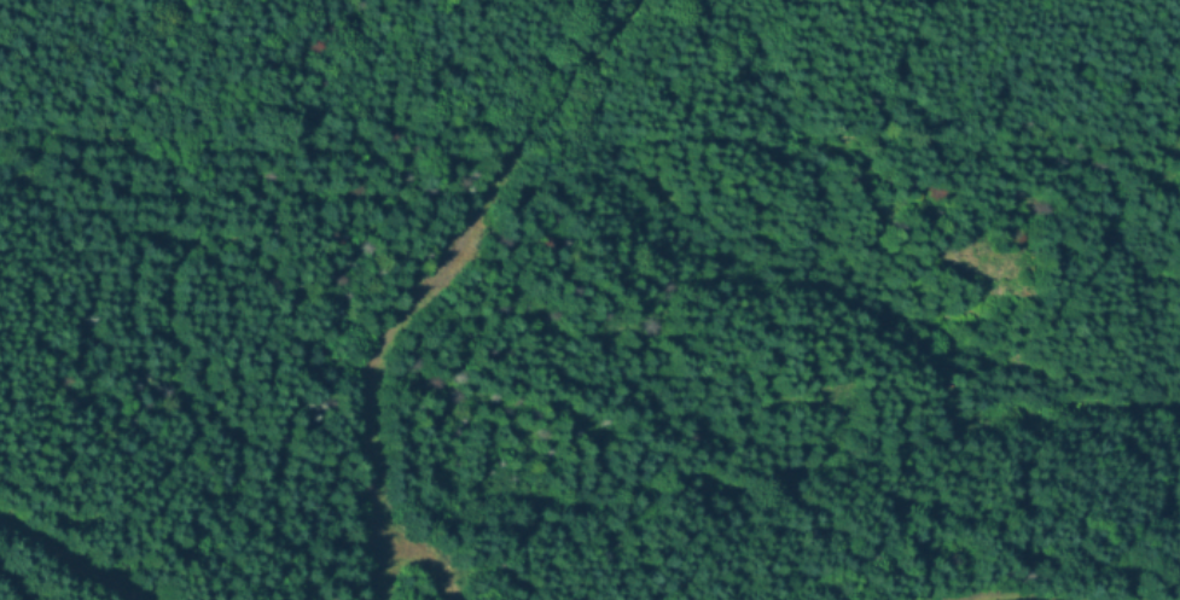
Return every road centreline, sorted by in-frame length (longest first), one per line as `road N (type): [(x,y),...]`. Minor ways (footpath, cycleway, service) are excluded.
road 1 (track): [(635,0),(540,110),(453,255),(378,351),(364,441),(379,599)]
road 2 (track): [(126,599),(71,559),(0,527)]

